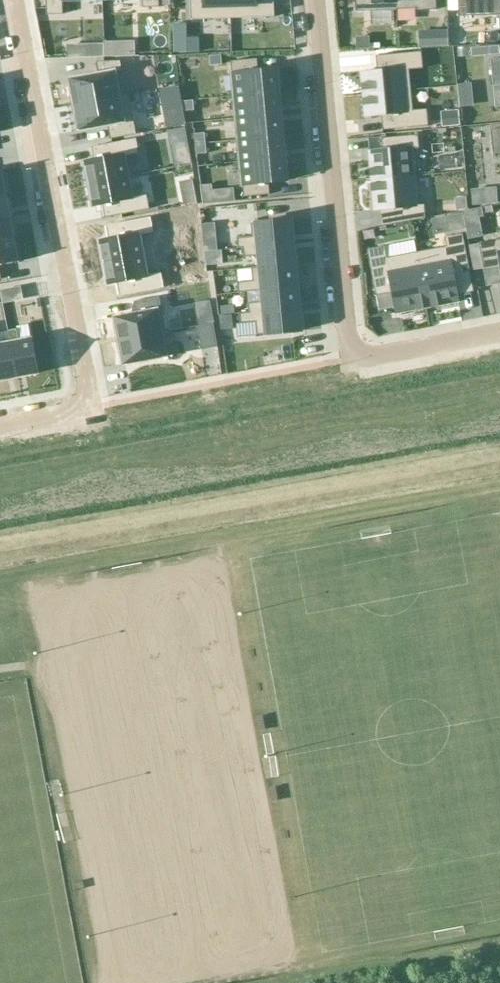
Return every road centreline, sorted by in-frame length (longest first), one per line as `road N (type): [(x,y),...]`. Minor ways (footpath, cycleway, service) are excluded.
road 1 (residential): [(499,333),(352,362),(317,0)]
road 2 (residential): [(15,0),(92,409),(0,427)]

